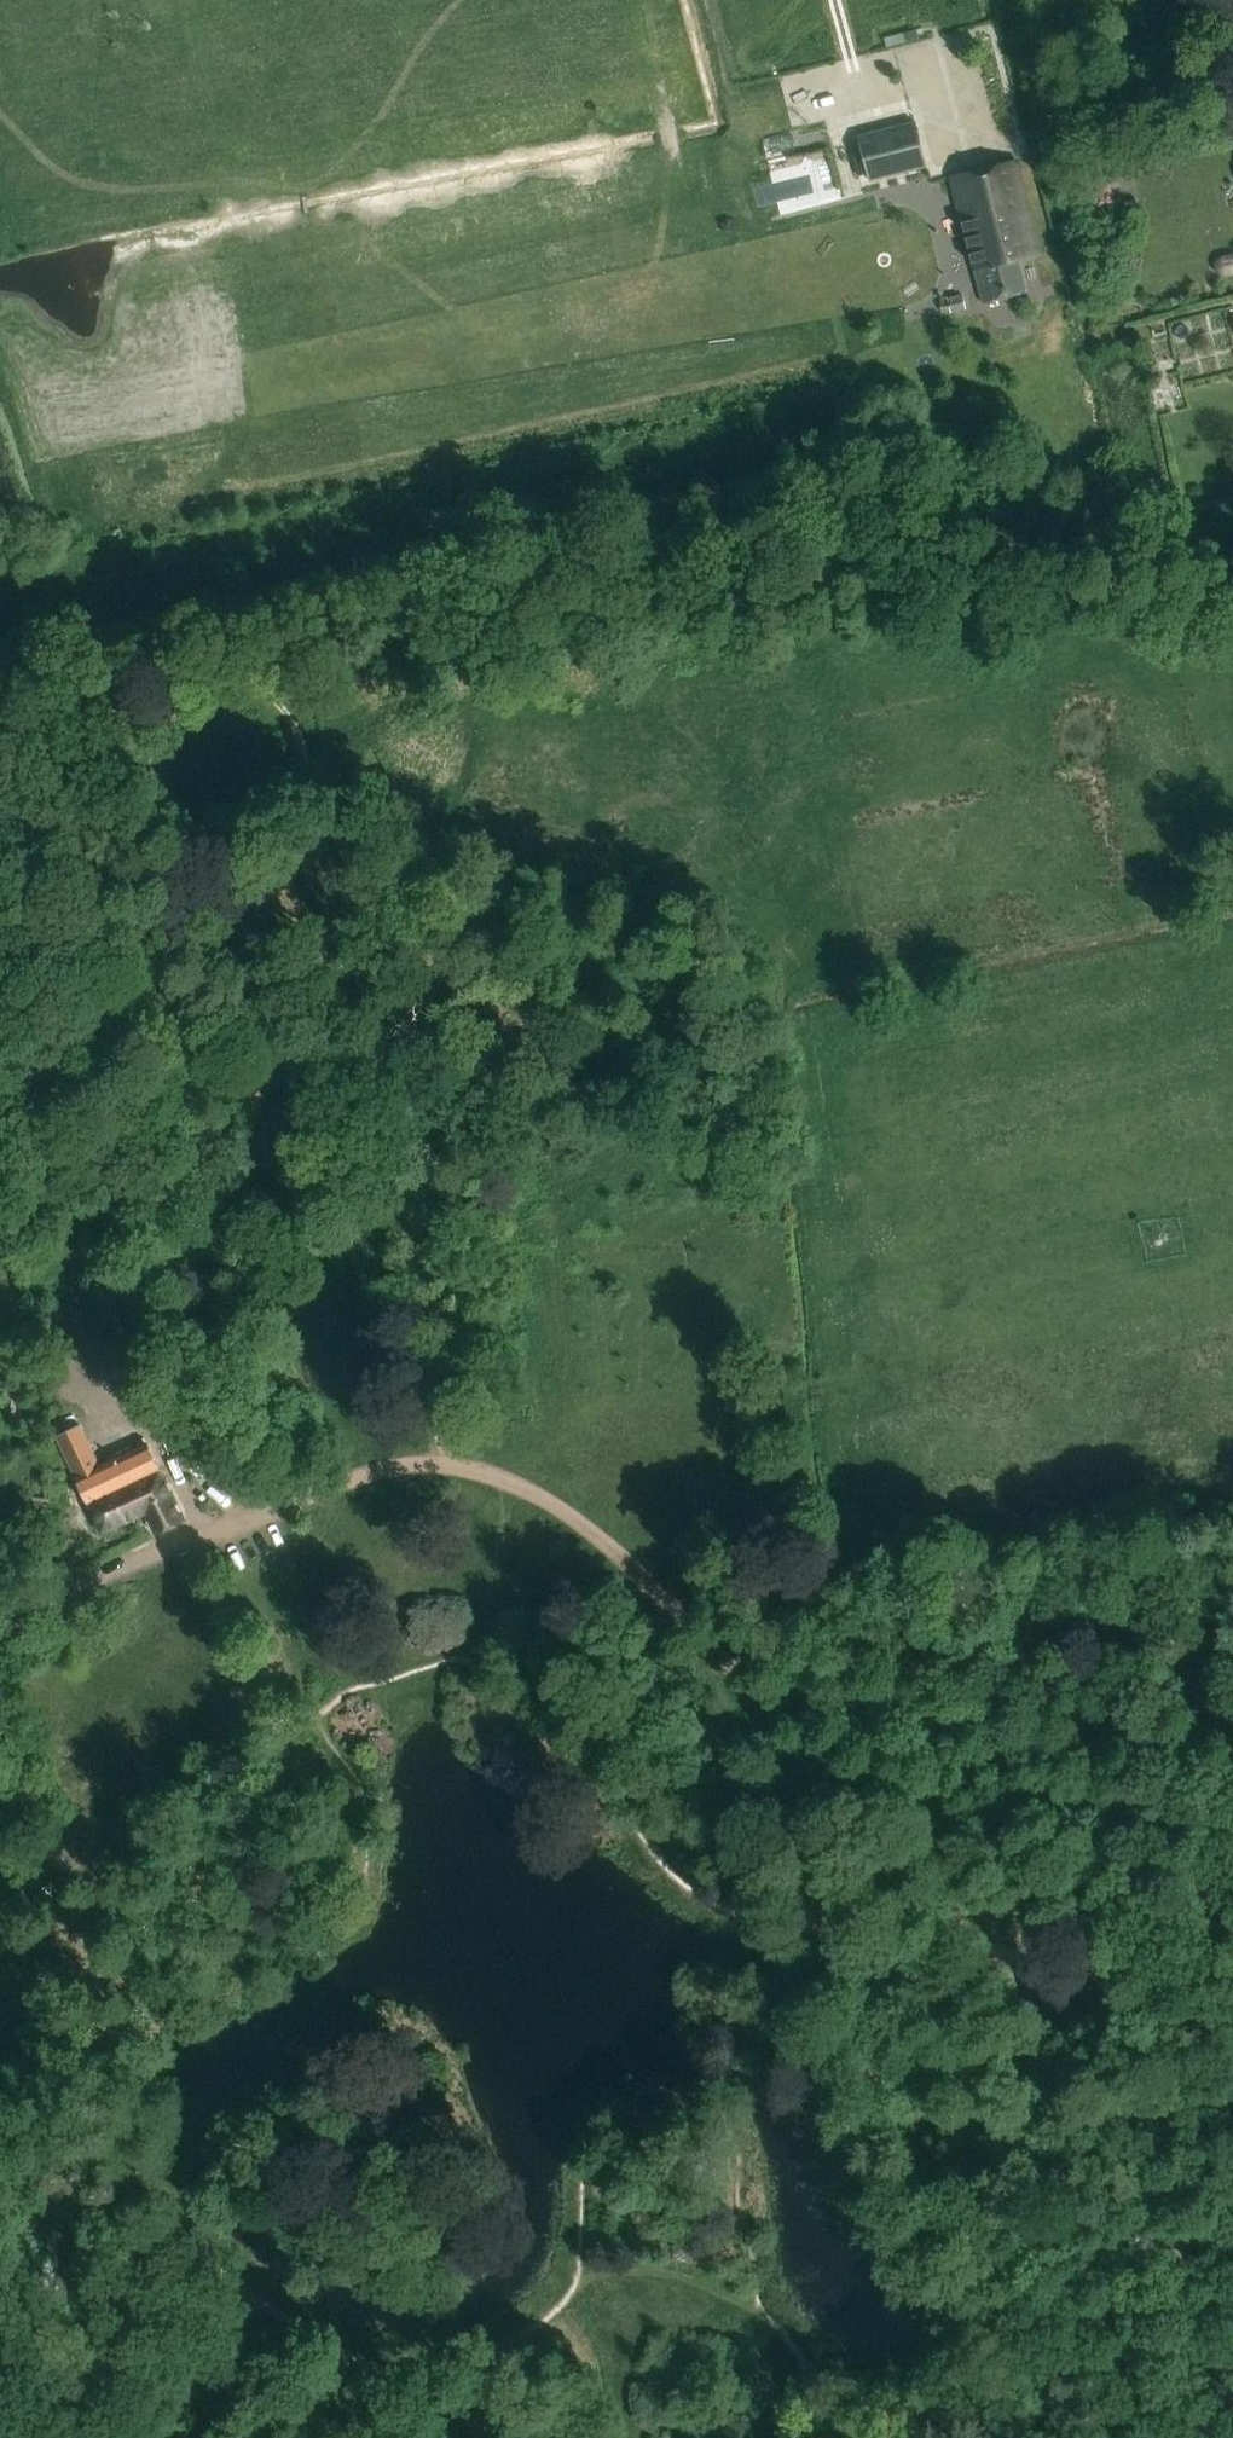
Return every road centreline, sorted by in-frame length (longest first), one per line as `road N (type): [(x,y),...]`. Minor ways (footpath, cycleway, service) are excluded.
road 1 (track): [(0,1617),(164,1548),(421,1462),(521,1488),(584,1525),(753,1685),(819,1725),(860,1739),(921,1747),(1050,1743),(1232,1723)]

